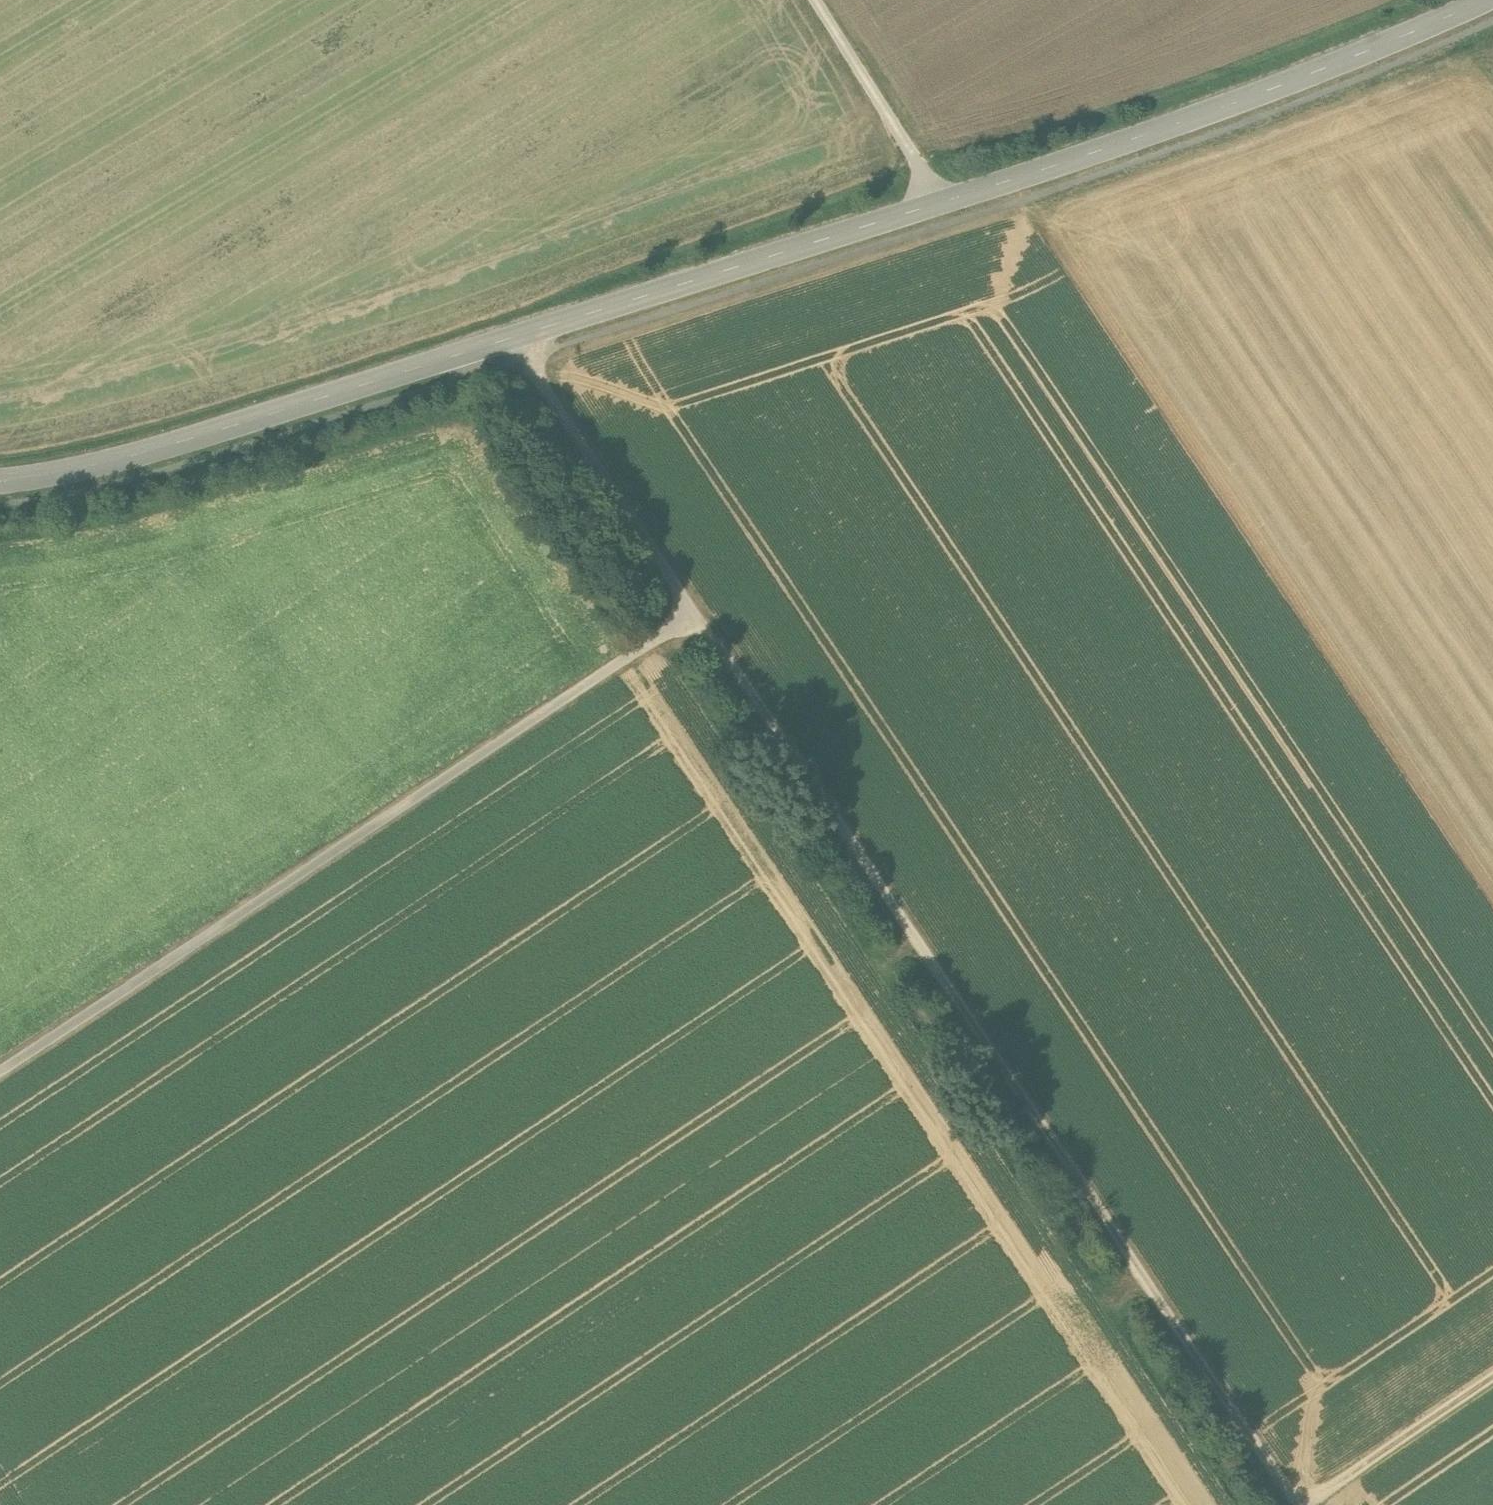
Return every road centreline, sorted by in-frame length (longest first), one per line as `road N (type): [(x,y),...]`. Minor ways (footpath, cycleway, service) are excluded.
road 1 (unclassified): [(1484,0),(1343,64),(939,205),(325,402),(75,475),(0,483)]
road 2 (track): [(694,612),(729,677),(1282,1504)]
road 3 (track): [(694,612),(0,1080)]
road 4 (track): [(522,340),(694,612)]
road 5 (track): [(939,205),(811,0)]
road 6 (track): [(1492,1379),(1304,1504)]

